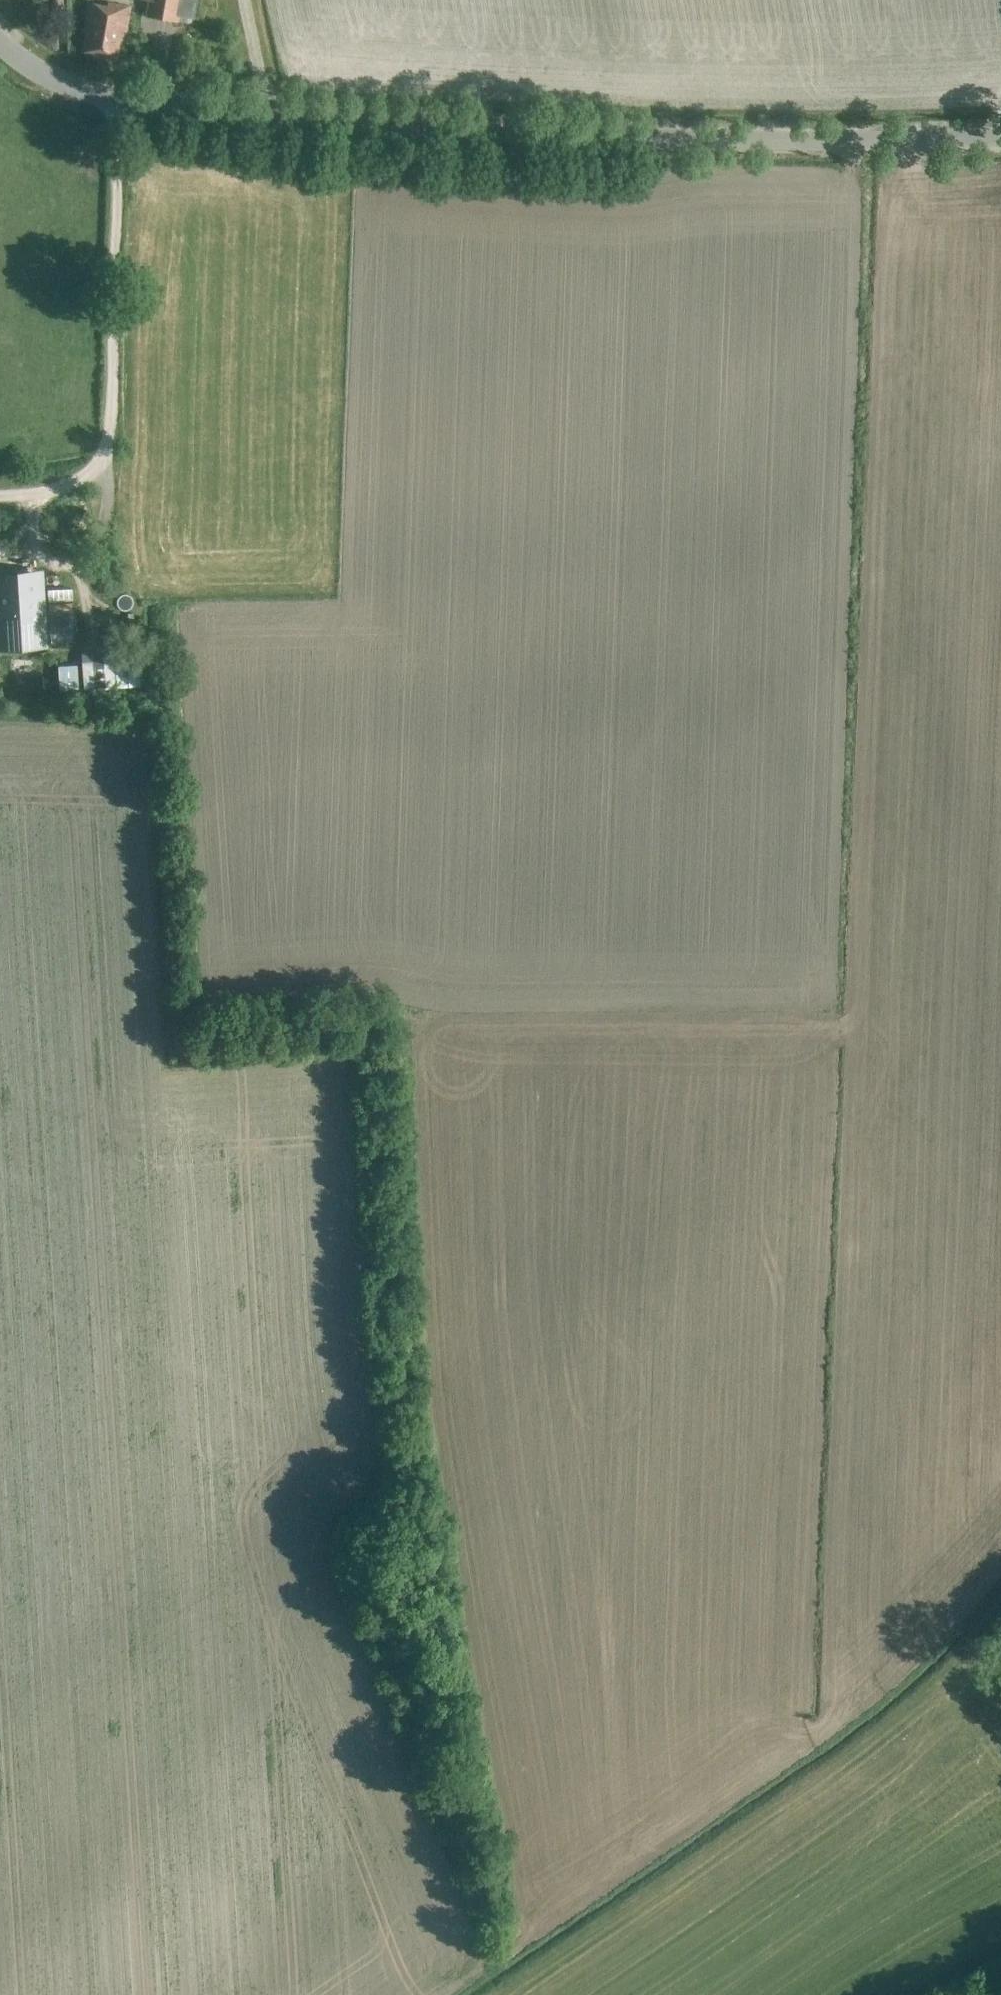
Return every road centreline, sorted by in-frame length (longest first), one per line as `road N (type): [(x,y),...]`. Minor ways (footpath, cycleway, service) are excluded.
road 1 (tertiary): [(1000,136),(614,136),(148,102),(61,82),(0,41)]
road 2 (track): [(112,97),(103,452),(87,476),(57,490),(0,495)]

